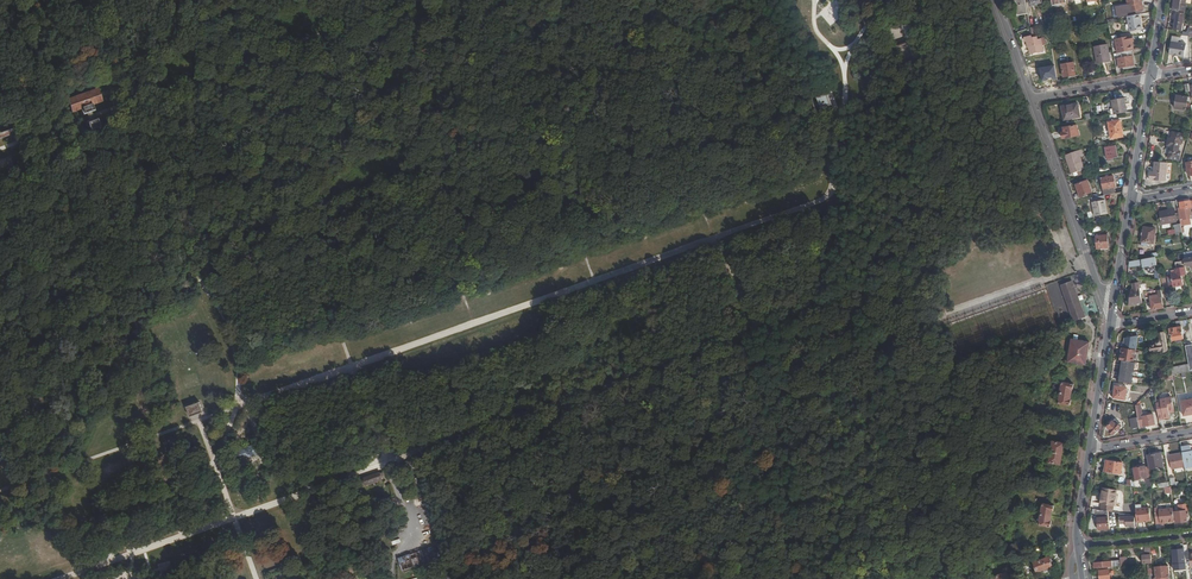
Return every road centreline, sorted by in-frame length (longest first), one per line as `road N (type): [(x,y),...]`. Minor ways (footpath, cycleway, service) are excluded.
road 1 (residential): [(1032,98),(1101,295),(1112,303)]
road 2 (secondary): [(1110,322),(1090,447)]
road 3 (secondary): [(1151,76),(1132,198)]
road 4 (residential): [(1151,76),(1032,98)]

